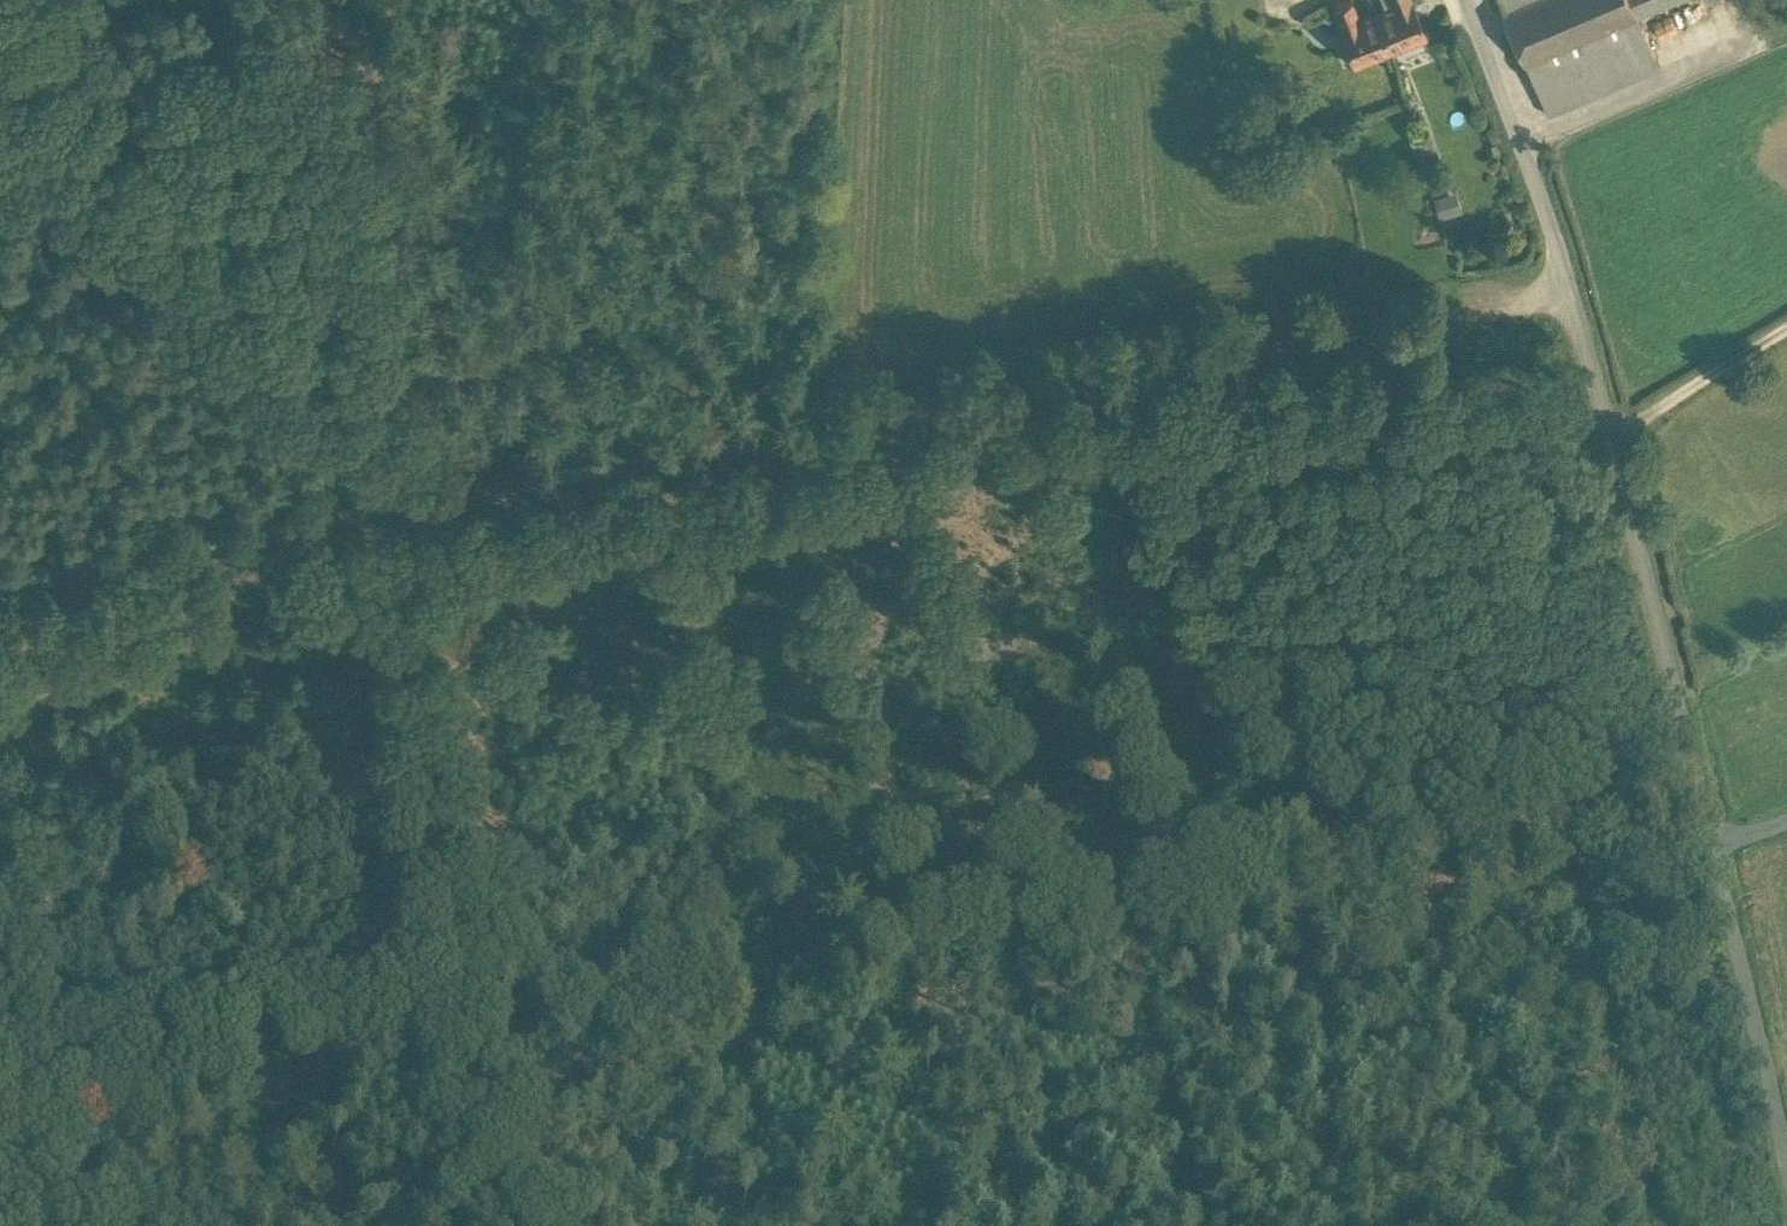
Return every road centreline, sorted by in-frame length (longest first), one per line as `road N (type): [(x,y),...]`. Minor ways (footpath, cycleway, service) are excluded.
road 1 (track): [(1571,292),(0,578)]
road 2 (track): [(1467,0),(1522,137),(1613,432),(1786,1143)]
road 3 (track): [(1736,0),(1741,40),(1524,143)]

